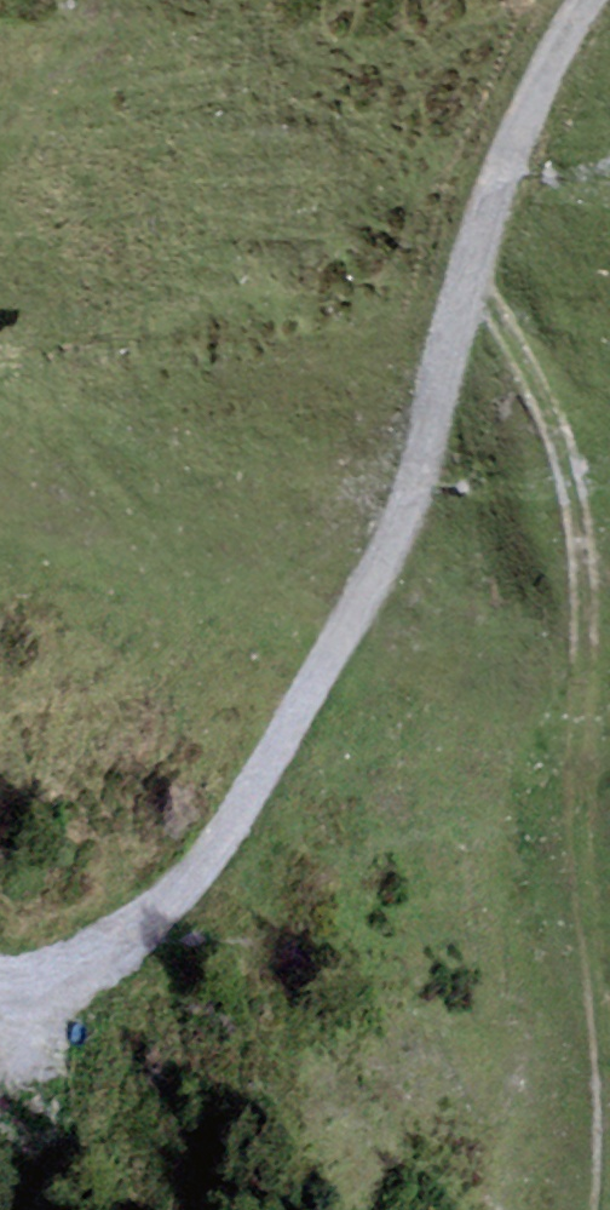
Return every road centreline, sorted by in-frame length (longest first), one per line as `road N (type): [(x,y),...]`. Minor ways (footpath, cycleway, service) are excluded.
road 1 (track): [(0,953),(76,947),(118,928),(219,826),(328,672),(386,559),(434,437),(468,277)]
road 2 (track): [(468,277),(558,416),(587,551),(580,756),(609,988)]
road 3 (track): [(468,277),(560,40),(591,0)]

